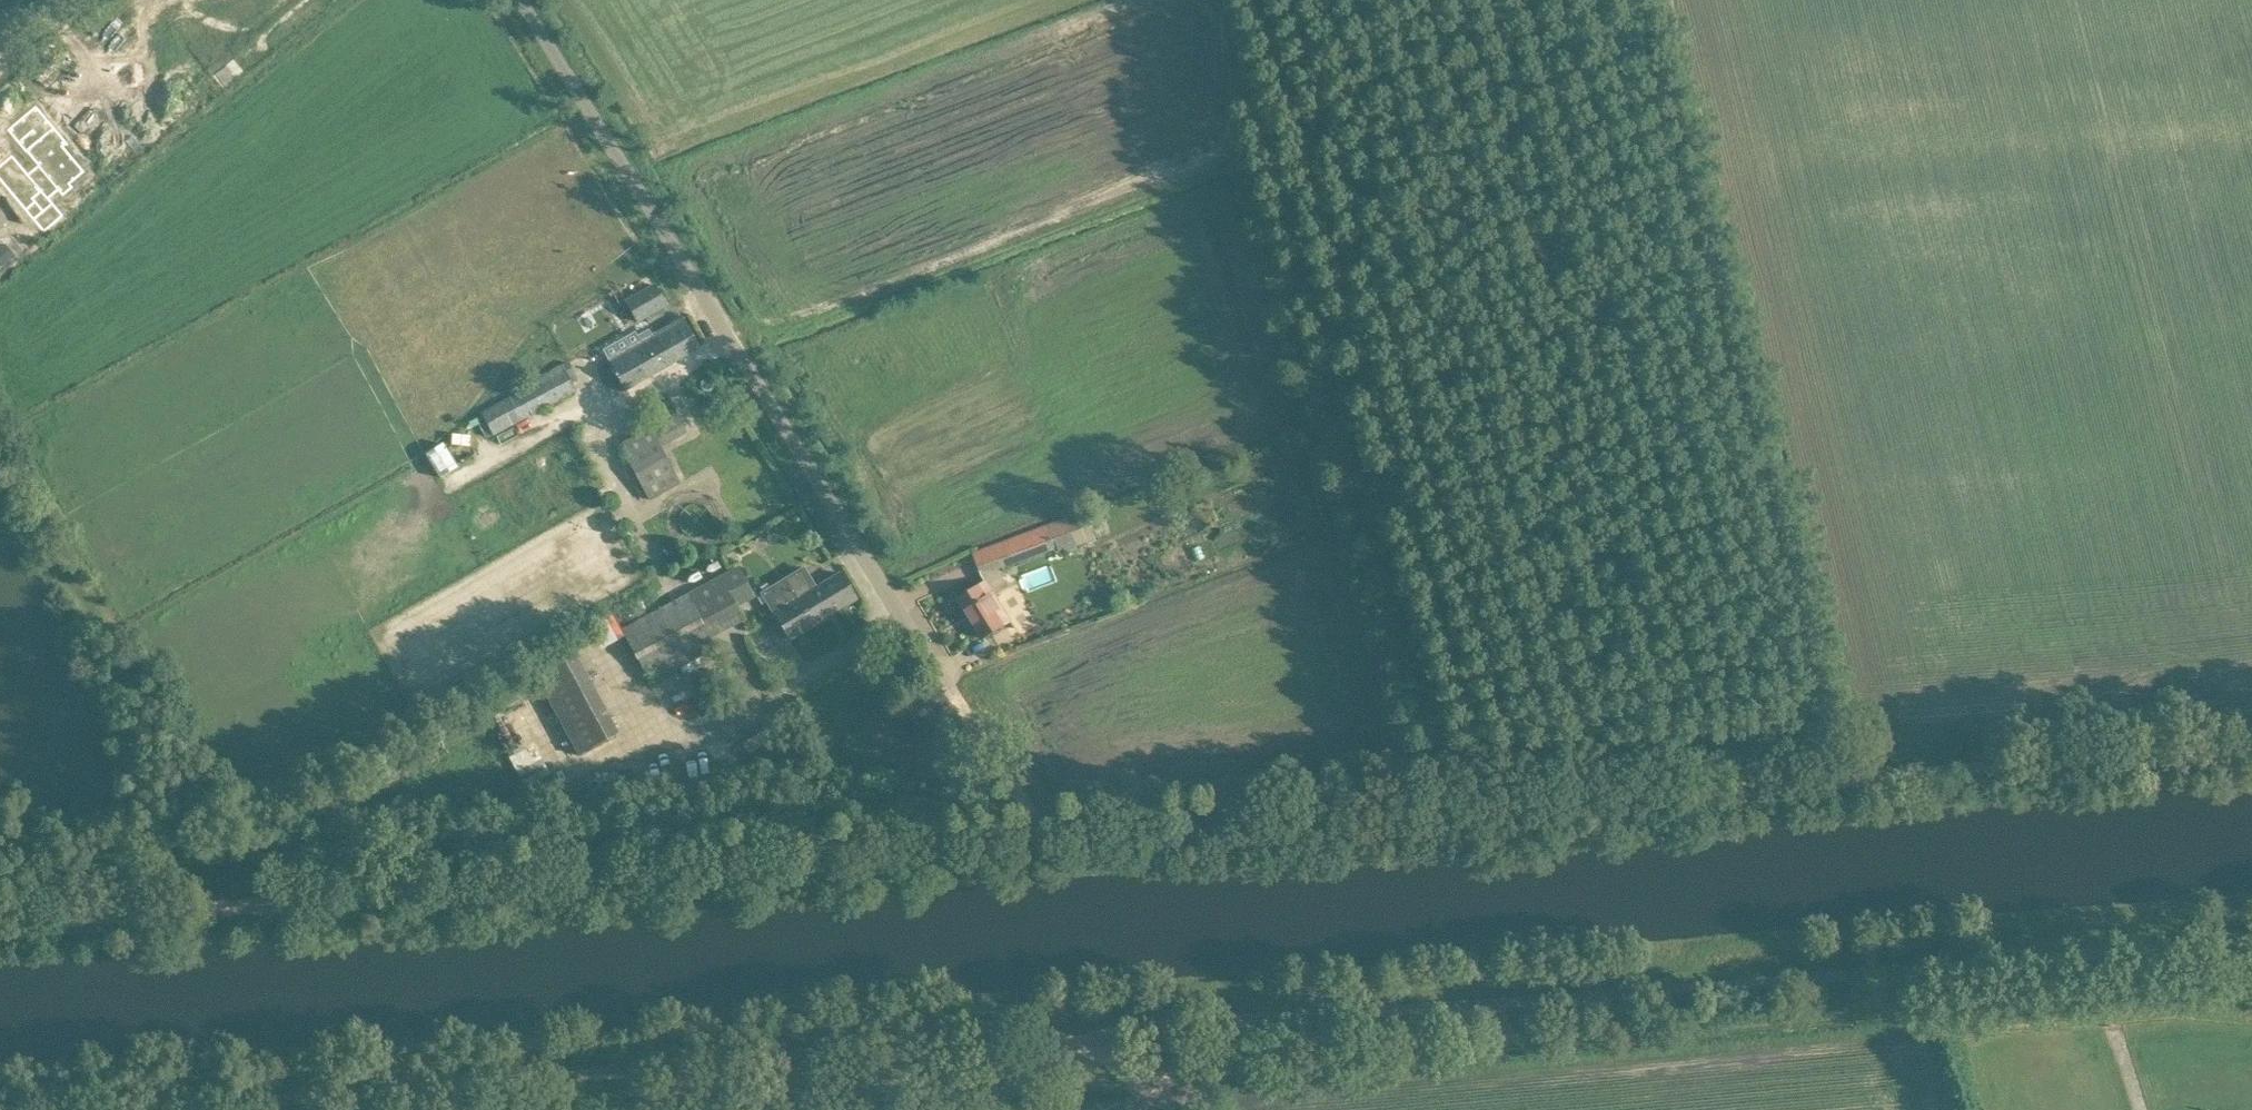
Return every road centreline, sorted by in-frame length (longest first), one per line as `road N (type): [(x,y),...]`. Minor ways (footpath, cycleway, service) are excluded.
road 1 (track): [(0,928),(654,893),(2251,758)]
road 2 (track): [(1181,1109),(1093,1037),(1098,997),(638,1040),(0,1083)]
road 3 (track): [(1093,1037),(1130,1001),(2251,917)]
road 4 (unclassified): [(1008,782),(514,0)]

